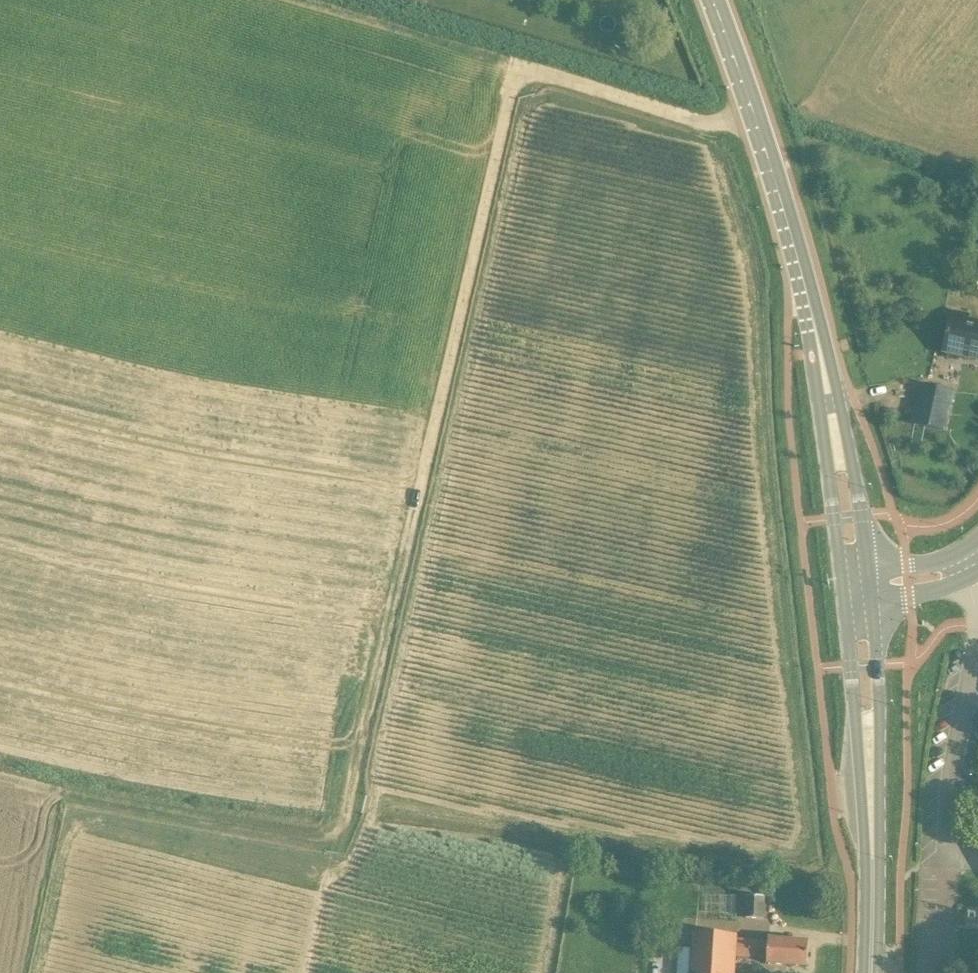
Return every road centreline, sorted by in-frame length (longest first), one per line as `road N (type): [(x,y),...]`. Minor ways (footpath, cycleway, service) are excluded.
road 1 (secondary): [(858,582),(800,271),(713,0)]
road 2 (secondary): [(873,972),(873,743),(858,582)]
road 3 (secondary): [(858,582),(939,575),(977,554)]

